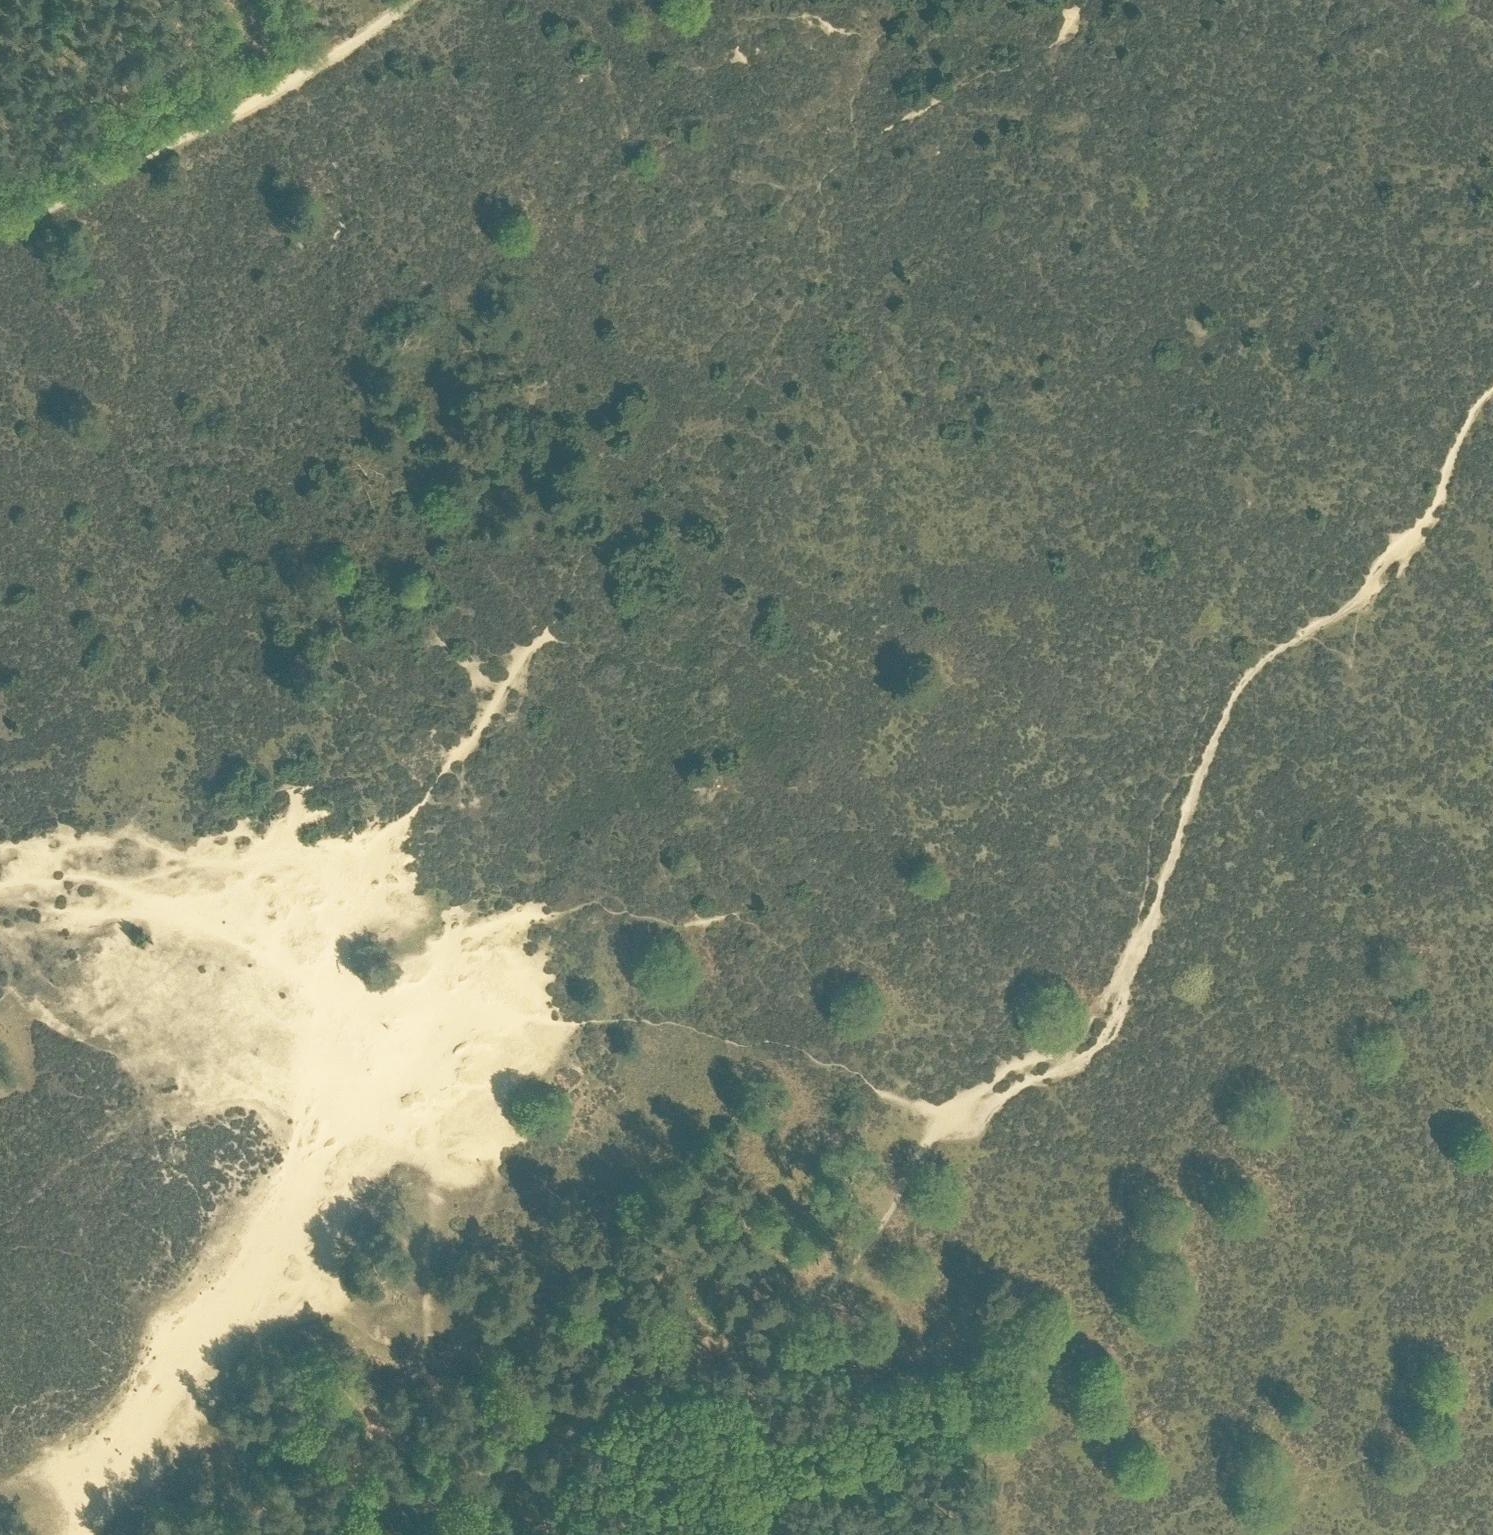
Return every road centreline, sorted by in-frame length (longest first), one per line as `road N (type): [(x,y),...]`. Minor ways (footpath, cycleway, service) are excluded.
road 1 (track): [(0,229),(297,80),(411,0)]

